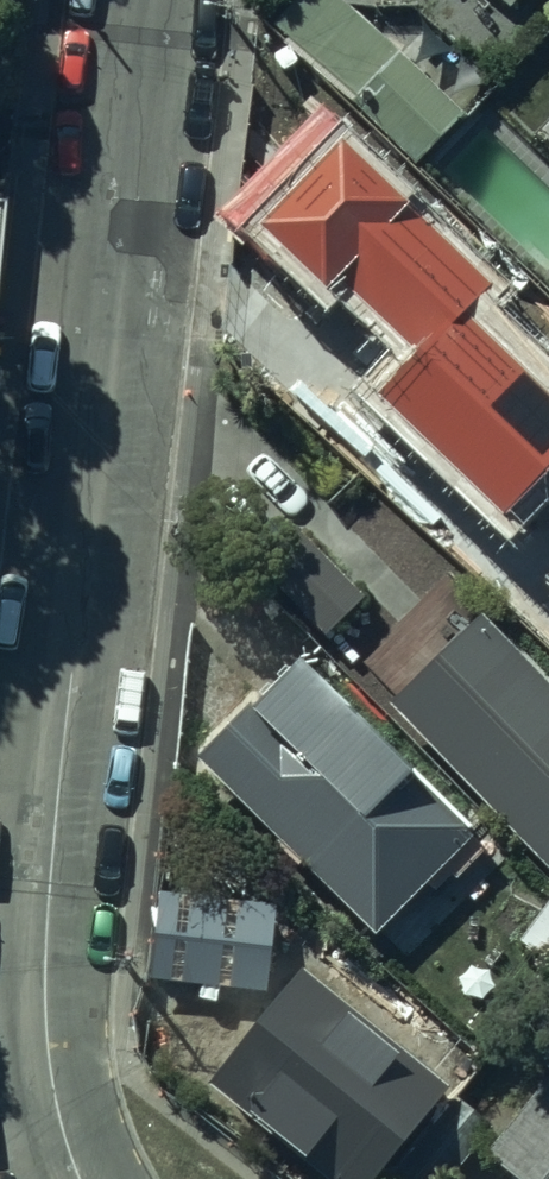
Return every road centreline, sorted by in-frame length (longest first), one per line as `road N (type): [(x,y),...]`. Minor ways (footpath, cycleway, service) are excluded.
road 1 (residential): [(142,0),(52,873),(45,1018),(81,1178)]

